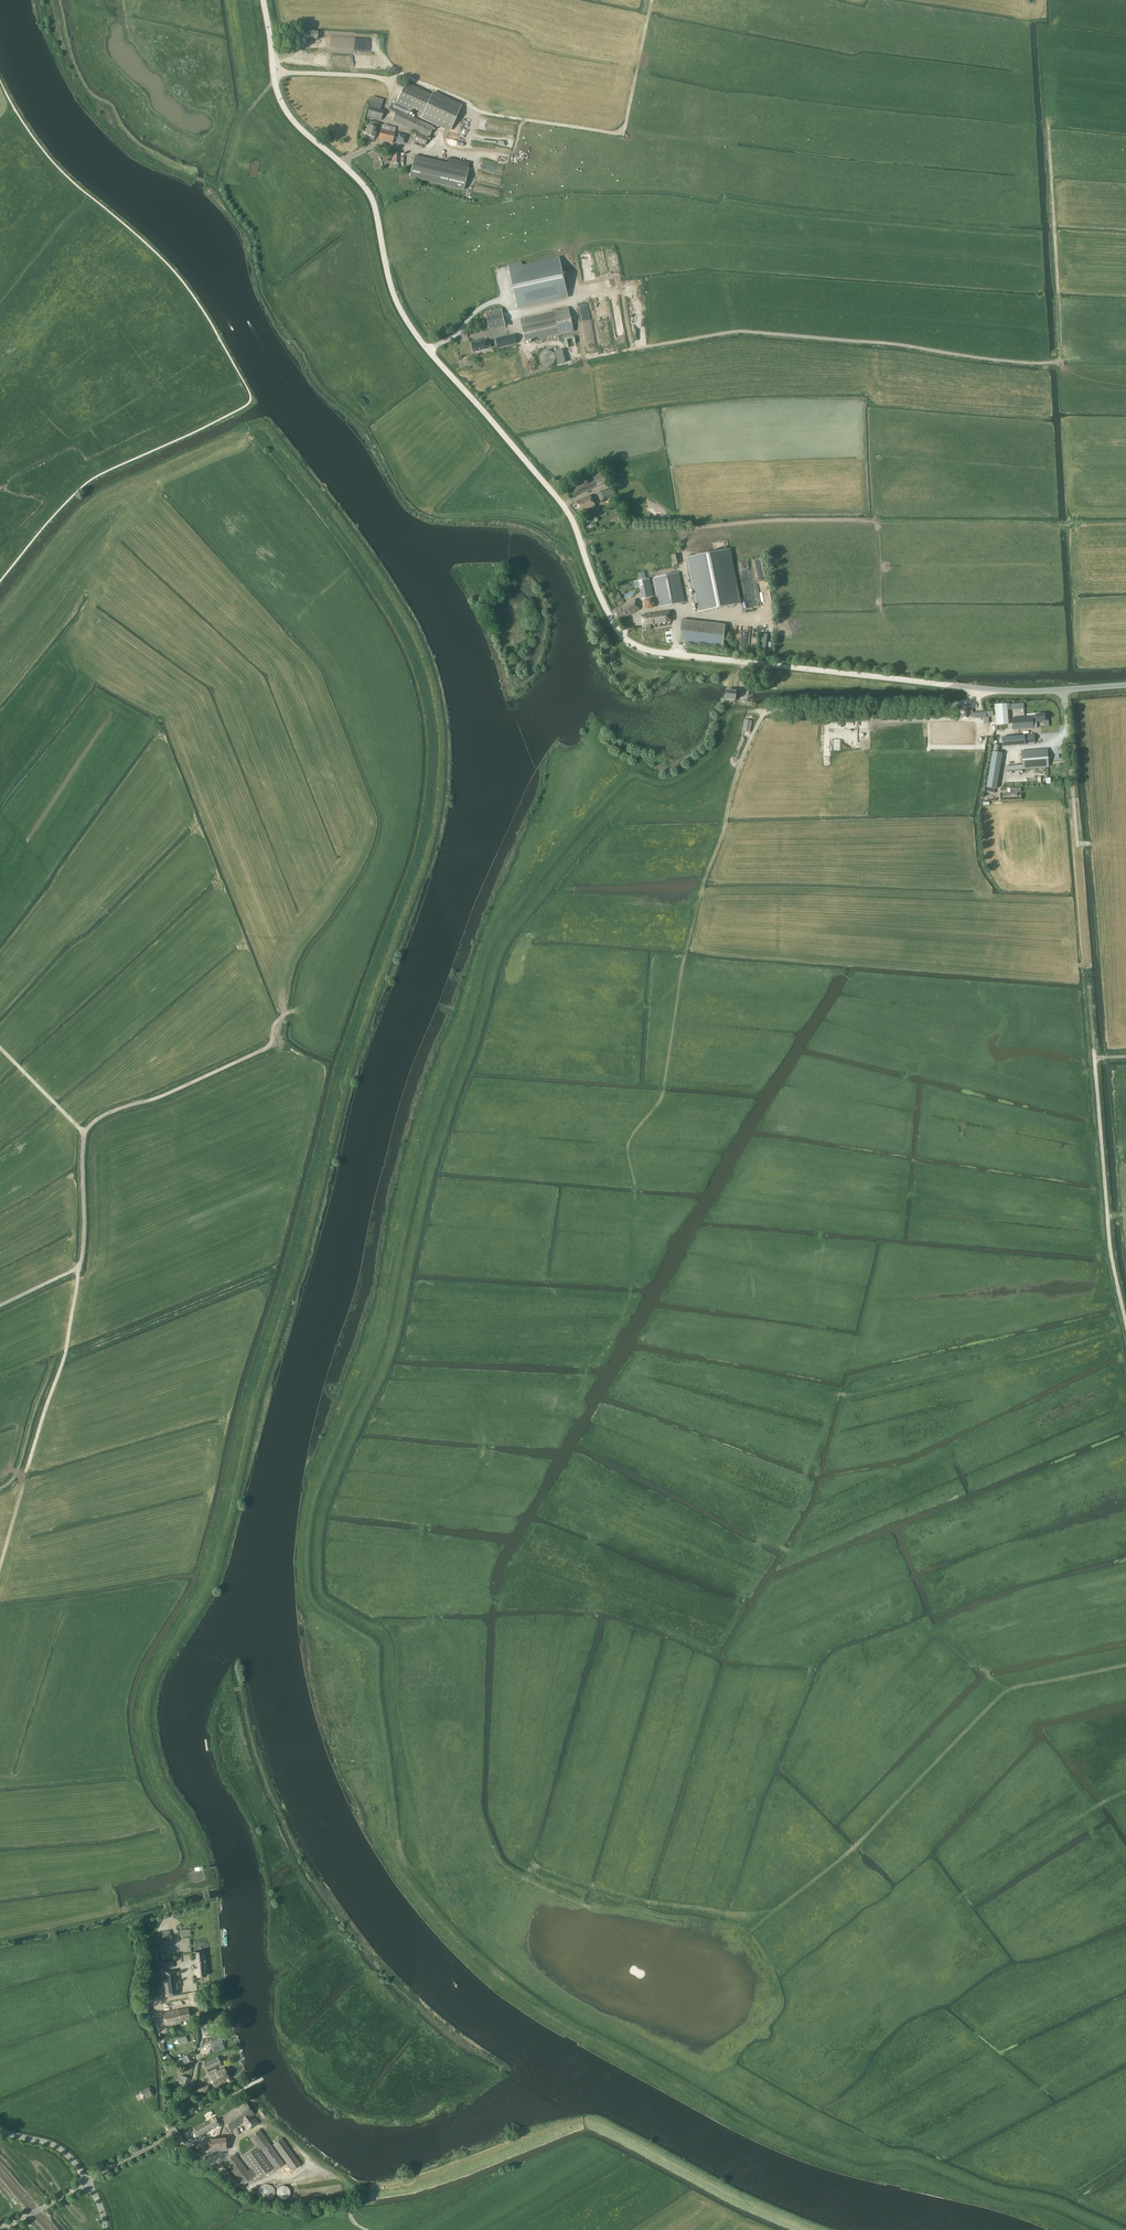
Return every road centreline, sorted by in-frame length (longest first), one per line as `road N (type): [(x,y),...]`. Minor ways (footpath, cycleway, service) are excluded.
road 1 (track): [(1094,2229),(908,2165),(861,2169),(803,2147),(517,1984),(465,1939),(403,1857),(382,1639),(316,1593),(312,1537),(320,1496),(381,1358),(422,1172),(501,934),(632,774),(678,780),(716,750),(739,711),(771,710),(742,759),(702,889),(662,1096),(629,1142),(636,1184),(631,1298),(585,1378),(487,1440),(477,1472),(427,1515),(427,1630)]
road 2 (unclassified): [(961,686),(653,651),(621,635),(567,511),(406,320),(369,193),(285,108),(263,0)]
road 3 (track): [(1048,123),(1060,361),(737,331),(585,360),(575,321)]
road 4 (track): [(298,1009),(282,1015),(259,1052),(89,1127),(79,1268),(0,1307)]
road 5 (track): [(676,608),(688,606),(682,534),(699,526),(770,519),(1059,525)]
road 6 (track): [(765,1536),(800,1485),(836,1395),(1012,1362),(1125,1328)]
road 7 (track): [(776,1910),(856,1847),(1012,1688),(1125,1666)]
road 8 (track): [(79,1268),(63,1359),(0,1566)]
road 9 (track): [(529,1864),(655,1904),(728,1914),(776,1910),(748,1935)]
road 10 (unclassified): [(1125,1321),(1109,1232),(1094,1049)]
road 11 (track): [(1059,966),(1087,964),(1068,727)]
road 12 (track): [(170,2132),(240,2187),(323,2171),(367,2229)]
road 13 (unclassified): [(87,2181),(170,2132),(201,2039),(191,1992)]
road 14 (unclassified): [(961,686),(1125,685)]
road 15 (unclassified): [(0,1488),(18,1470),(53,1362)]
road 16 (track): [(217,189),(249,110),(275,83)]
road 17 (track): [(85,1134),(0,1048)]

